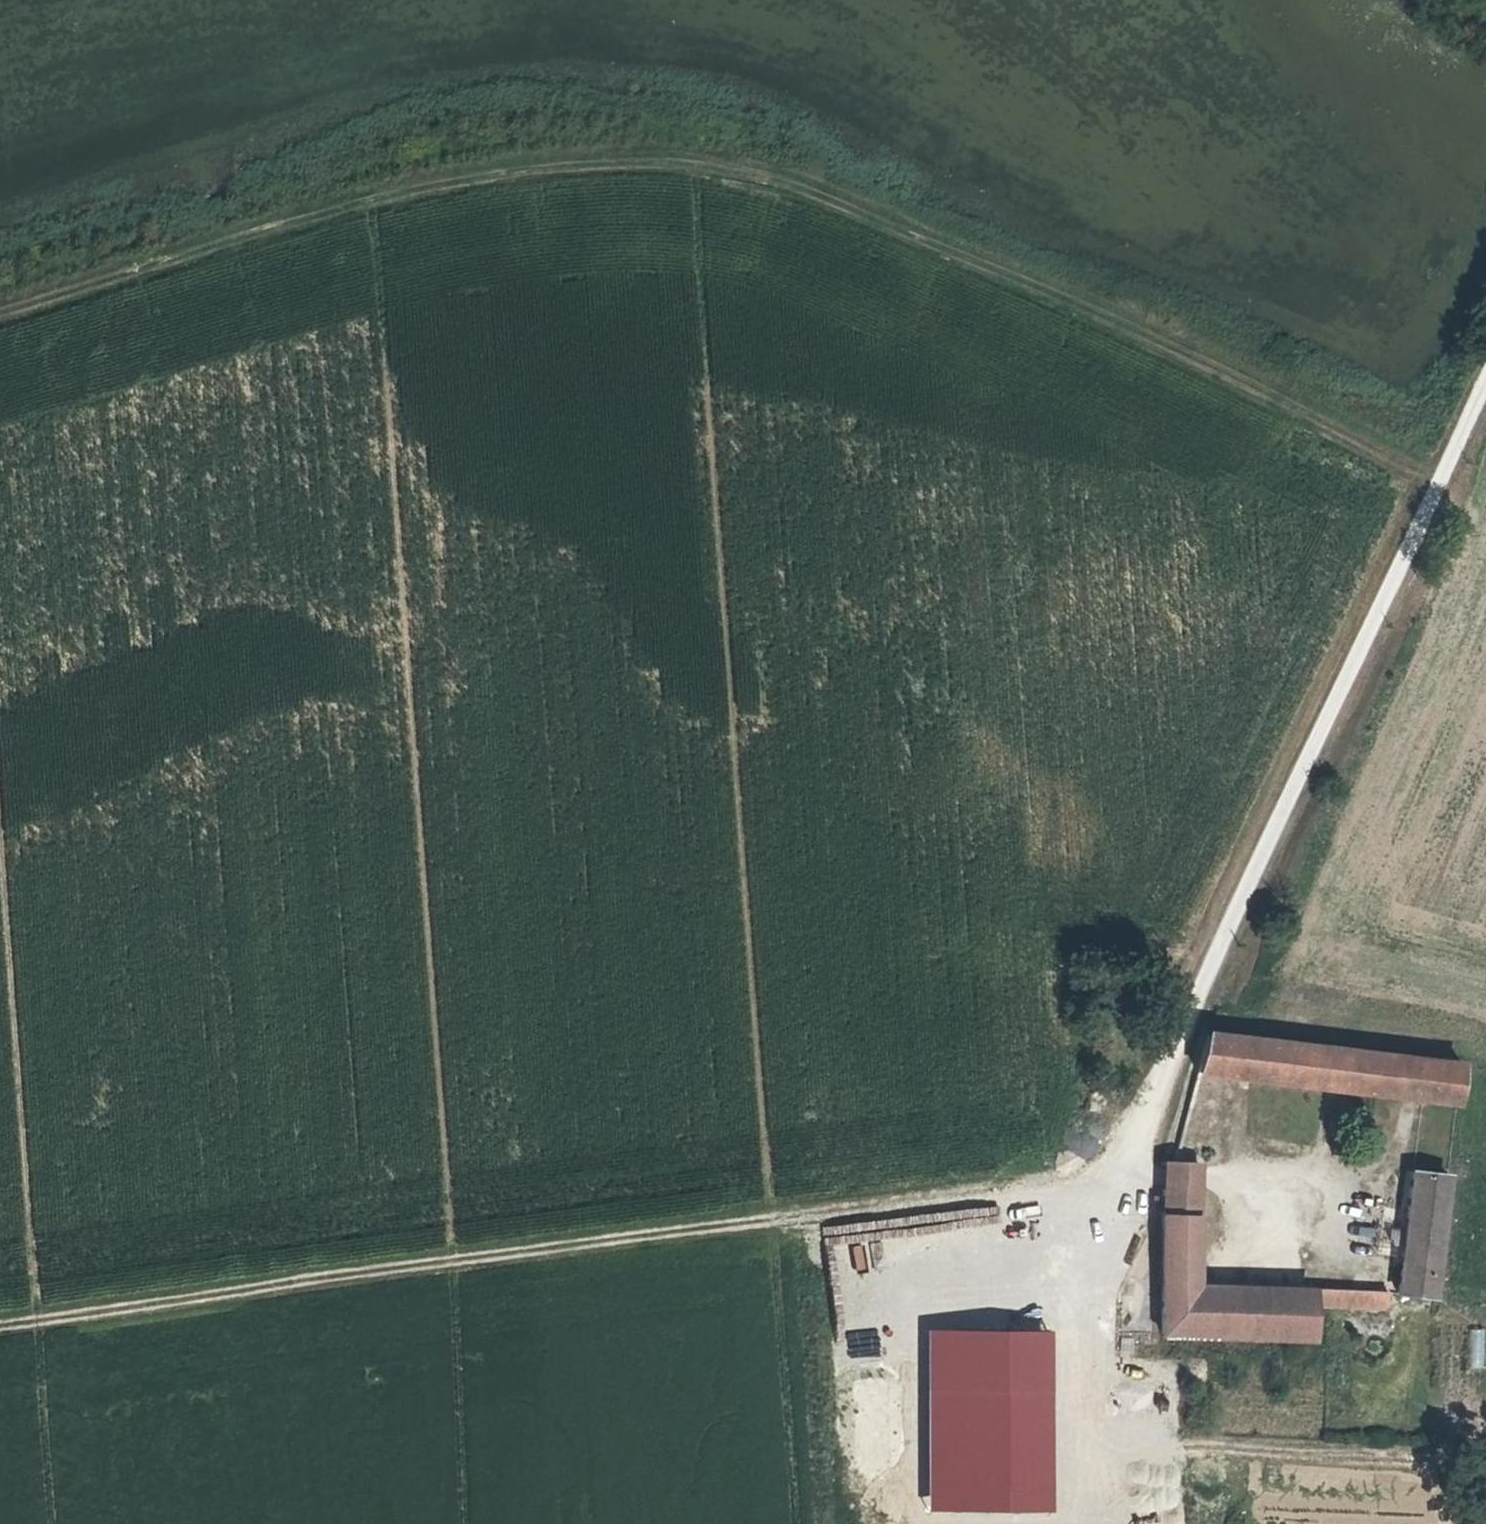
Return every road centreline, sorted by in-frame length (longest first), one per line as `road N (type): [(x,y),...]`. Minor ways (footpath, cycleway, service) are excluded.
road 1 (track): [(1485,378),(1114,1164)]

